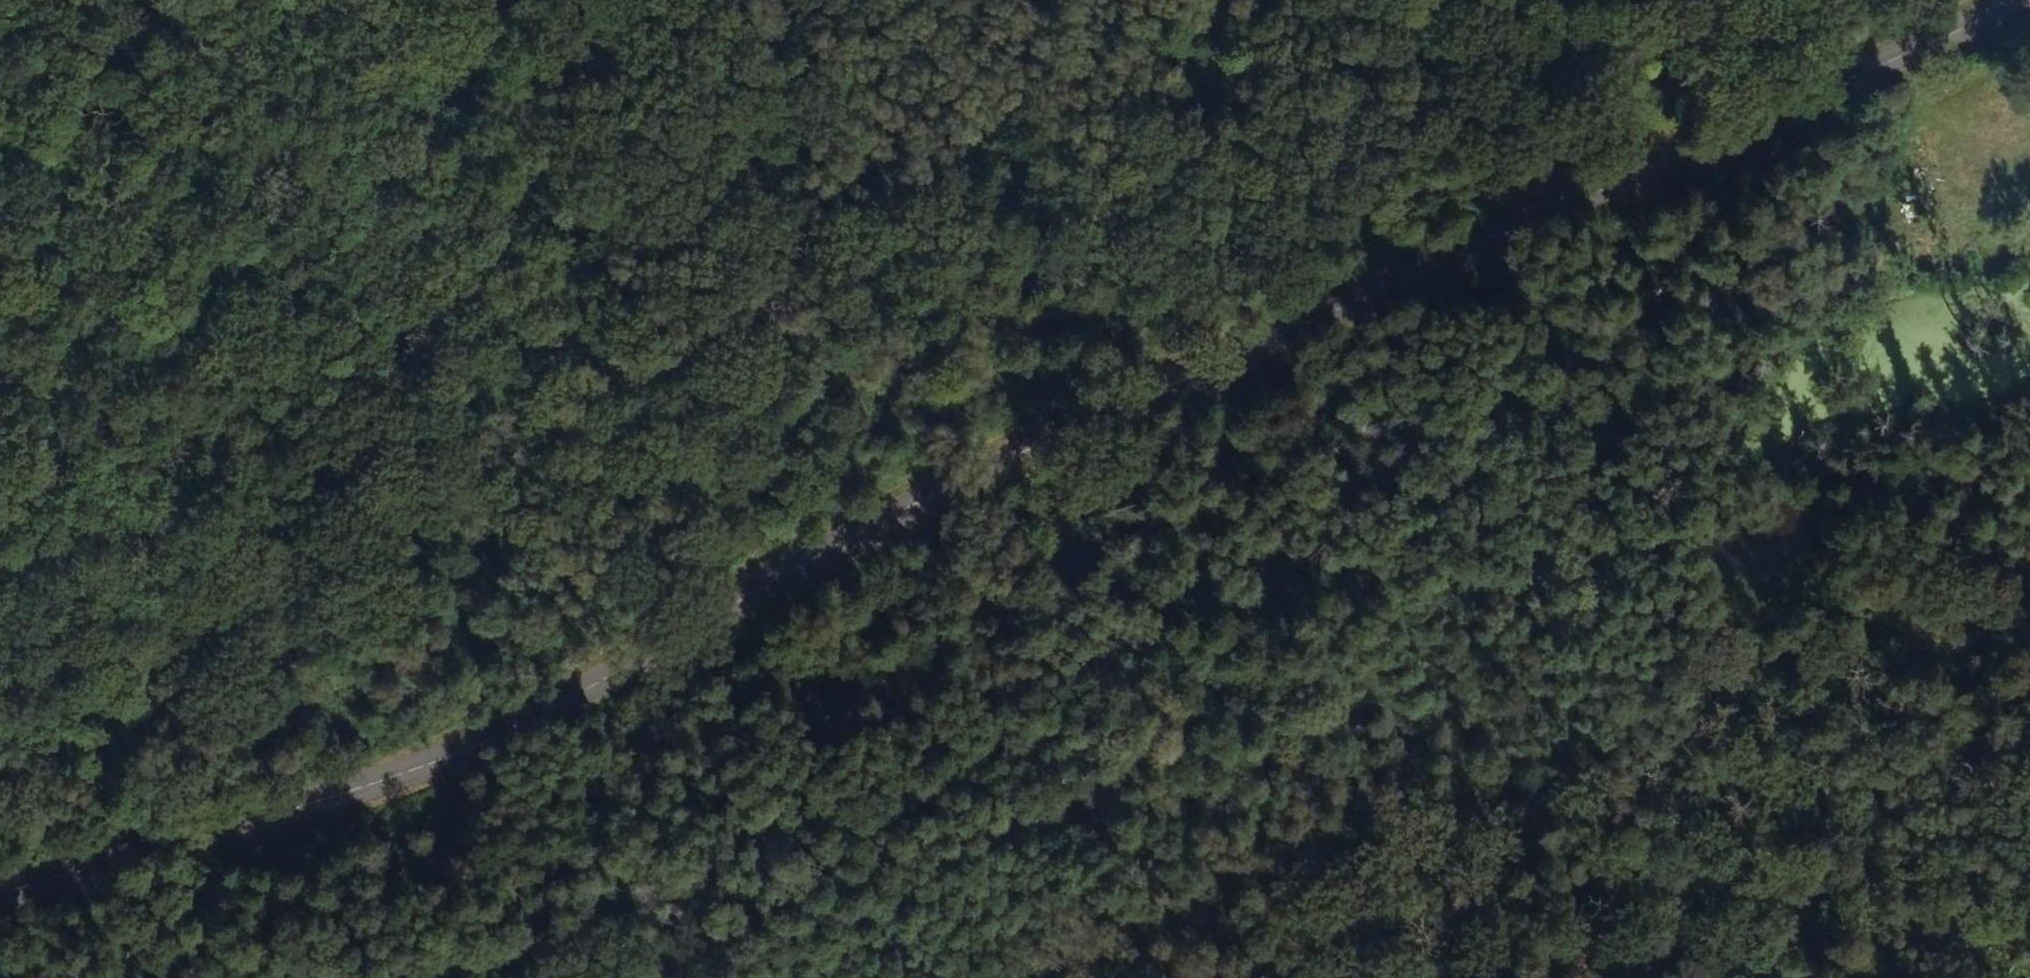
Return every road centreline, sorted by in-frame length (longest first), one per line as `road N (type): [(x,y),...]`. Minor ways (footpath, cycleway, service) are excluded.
road 1 (tertiary): [(2023,0),(1391,264),(360,782),(0,876)]
road 2 (track): [(0,156),(197,481),(360,782)]

